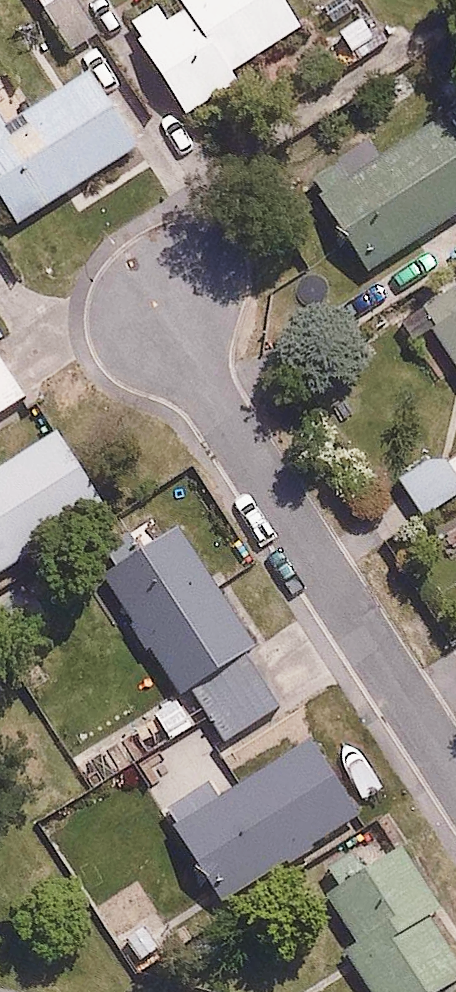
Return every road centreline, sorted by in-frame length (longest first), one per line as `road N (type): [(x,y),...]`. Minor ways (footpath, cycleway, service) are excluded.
road 1 (residential): [(455,776),(174,329)]

